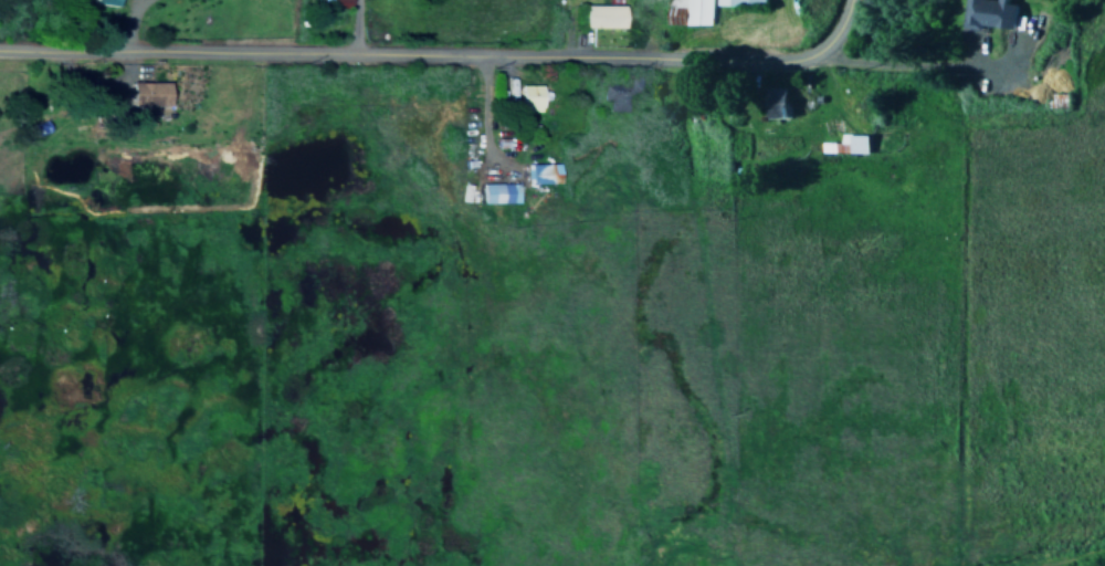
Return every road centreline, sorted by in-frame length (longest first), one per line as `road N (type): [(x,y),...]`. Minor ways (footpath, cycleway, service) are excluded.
road 1 (residential): [(818,49),(790,60),(0,49)]

